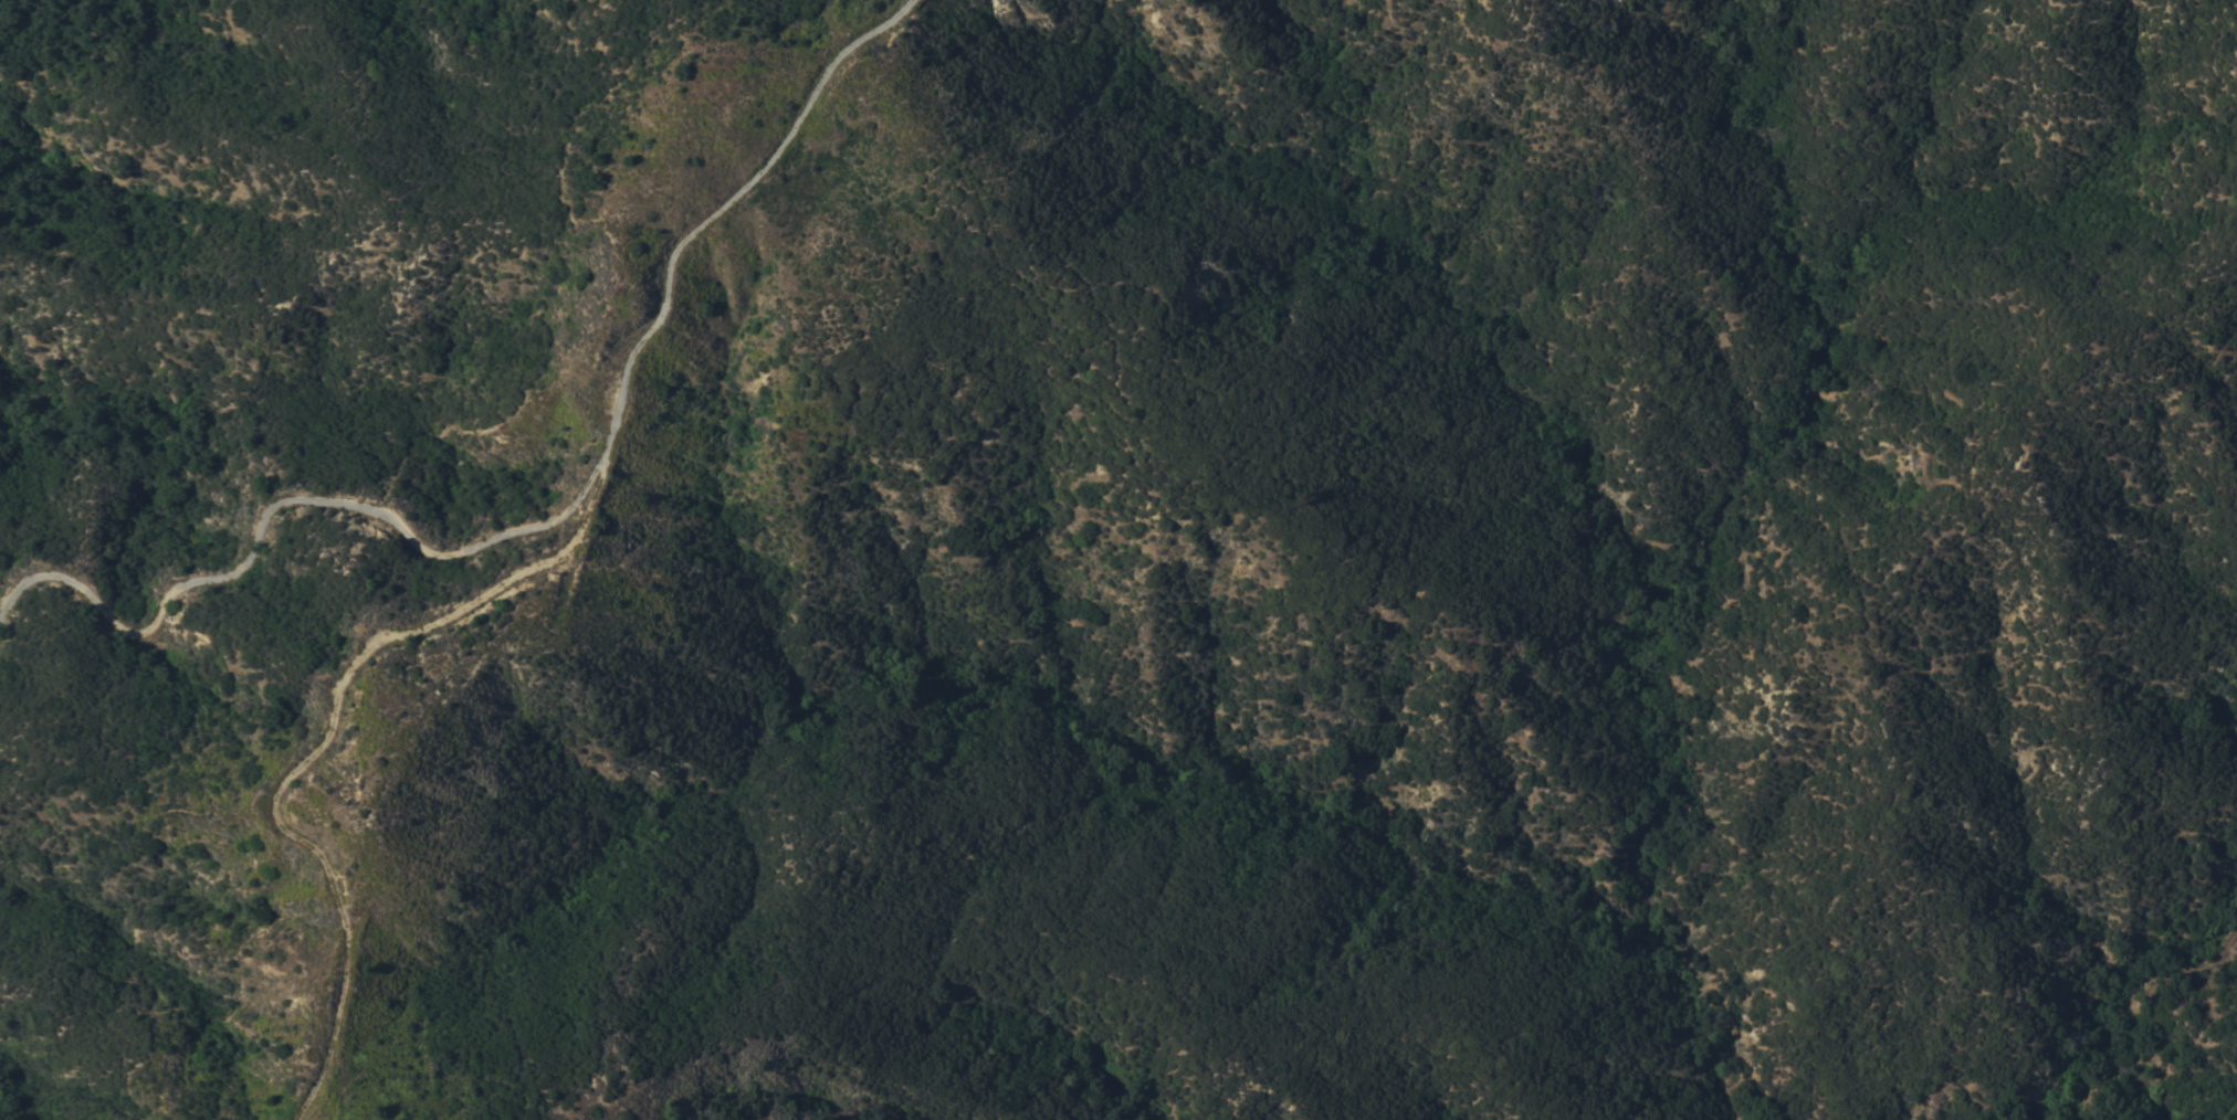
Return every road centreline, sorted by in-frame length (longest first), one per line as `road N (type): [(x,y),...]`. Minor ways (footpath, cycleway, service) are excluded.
road 1 (track): [(302,1119),(337,1059),(350,926),(329,860),(282,824),(284,788),(334,738),(350,676),(381,643),(416,638),(483,607),(579,548),(606,469)]
road 2 (track): [(0,690),(18,685),(53,648),(172,621),(287,537),(337,521),(456,561),(538,530),(606,469)]
road 3 (track): [(606,469),(642,345),(663,323),(671,256),(753,180),(832,62),(903,18),(916,0)]
road 4 (track): [(2079,1119),(2098,1023),(2128,999),(2183,991),(2236,950)]

